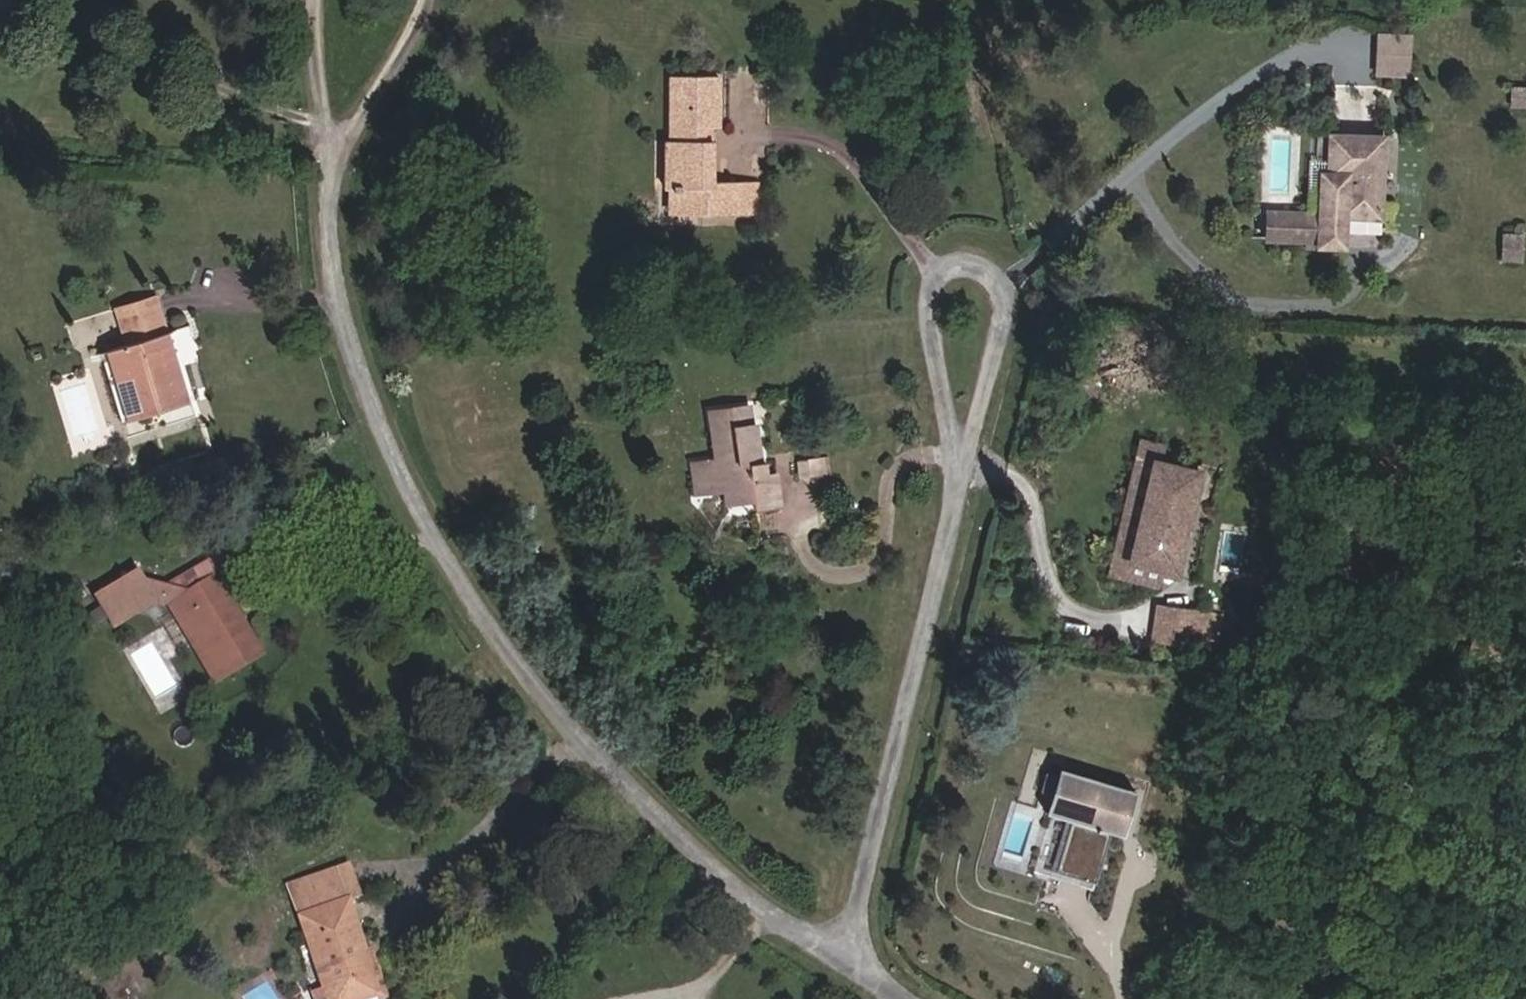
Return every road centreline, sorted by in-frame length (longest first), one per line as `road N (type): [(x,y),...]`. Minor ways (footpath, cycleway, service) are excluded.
road 1 (residential): [(857,974),(676,835),(526,671),(423,515),(346,338),(332,209)]
road 2 (residential): [(968,503),(857,974)]
road 3 (residential): [(1019,287),(1051,244),(1127,174),(1258,72),(1291,55),(1336,47),(1360,66)]
road 4 (residential): [(968,503),(934,313),(947,268),(992,268),(1019,287)]
road 5 (residential): [(1019,287),(968,503)]
road 6 (residential): [(332,209),(324,0)]
road 7 (residential): [(443,0),(407,75),(363,138)]

